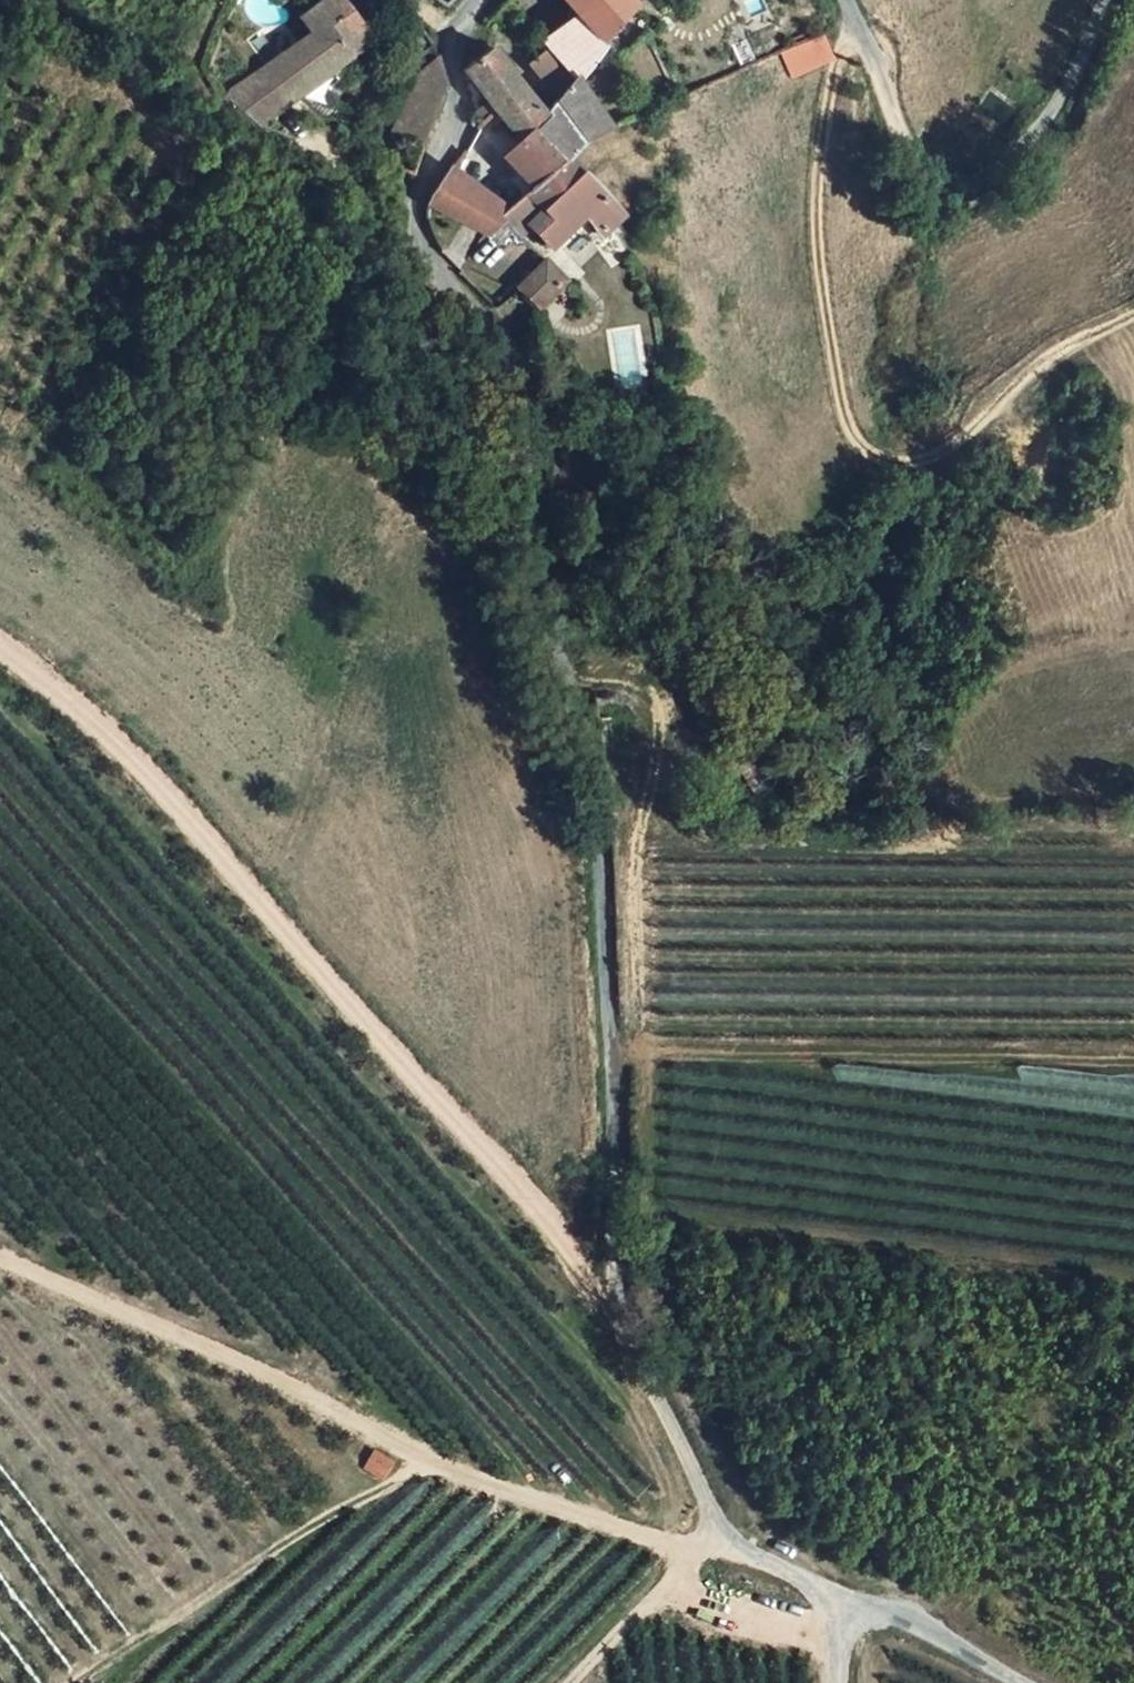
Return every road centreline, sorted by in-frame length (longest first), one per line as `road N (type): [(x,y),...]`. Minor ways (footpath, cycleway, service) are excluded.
road 1 (unclassified): [(488,0),(451,41),(462,132),(414,197),(424,250),(524,358),(537,542),(600,854),(618,1312),(721,1539),(839,1594)]
road 2 (track): [(571,1682),(682,1563),(721,1539),(679,1547),(422,1462),(369,1425),(0,1265)]
road 3 (track): [(1133,1061),(645,1054),(635,864),(658,704),(636,691),(565,681)]
road 4 (track): [(0,652),(182,804),(329,989),(516,1182),(618,1312)]
road 5 (track): [(852,21),(829,99),(817,212),(830,344),(856,440),(889,461),(936,456),(1028,373),(1133,313)]
road 6 (unclassified): [(1105,0),(1064,126),(1004,180),(948,191),(912,172),(843,0)]
road 7 (track): [(422,1462),(69,1682)]
road 8 (unclassified): [(839,1594),(1027,1682)]

